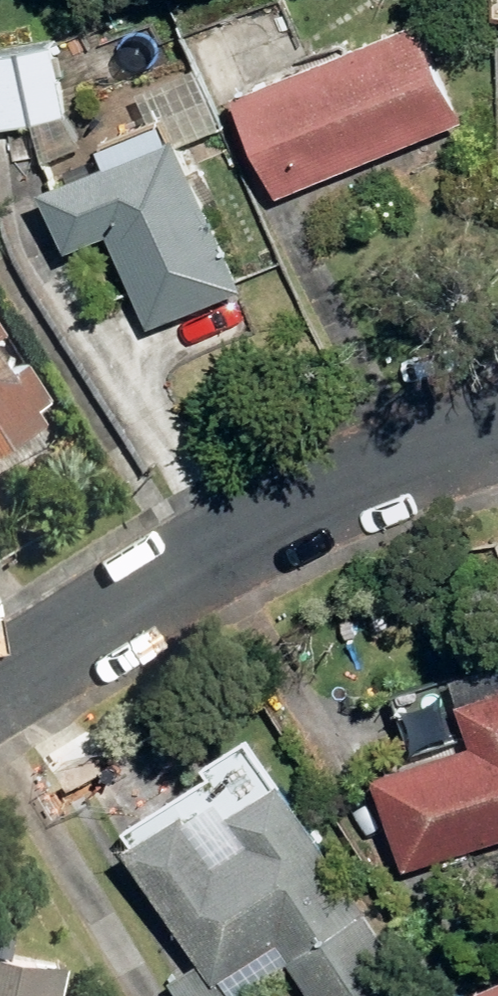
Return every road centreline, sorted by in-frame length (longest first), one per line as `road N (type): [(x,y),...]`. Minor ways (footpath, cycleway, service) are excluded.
road 1 (residential): [(0,668),(193,557),(433,443),(497,426)]

